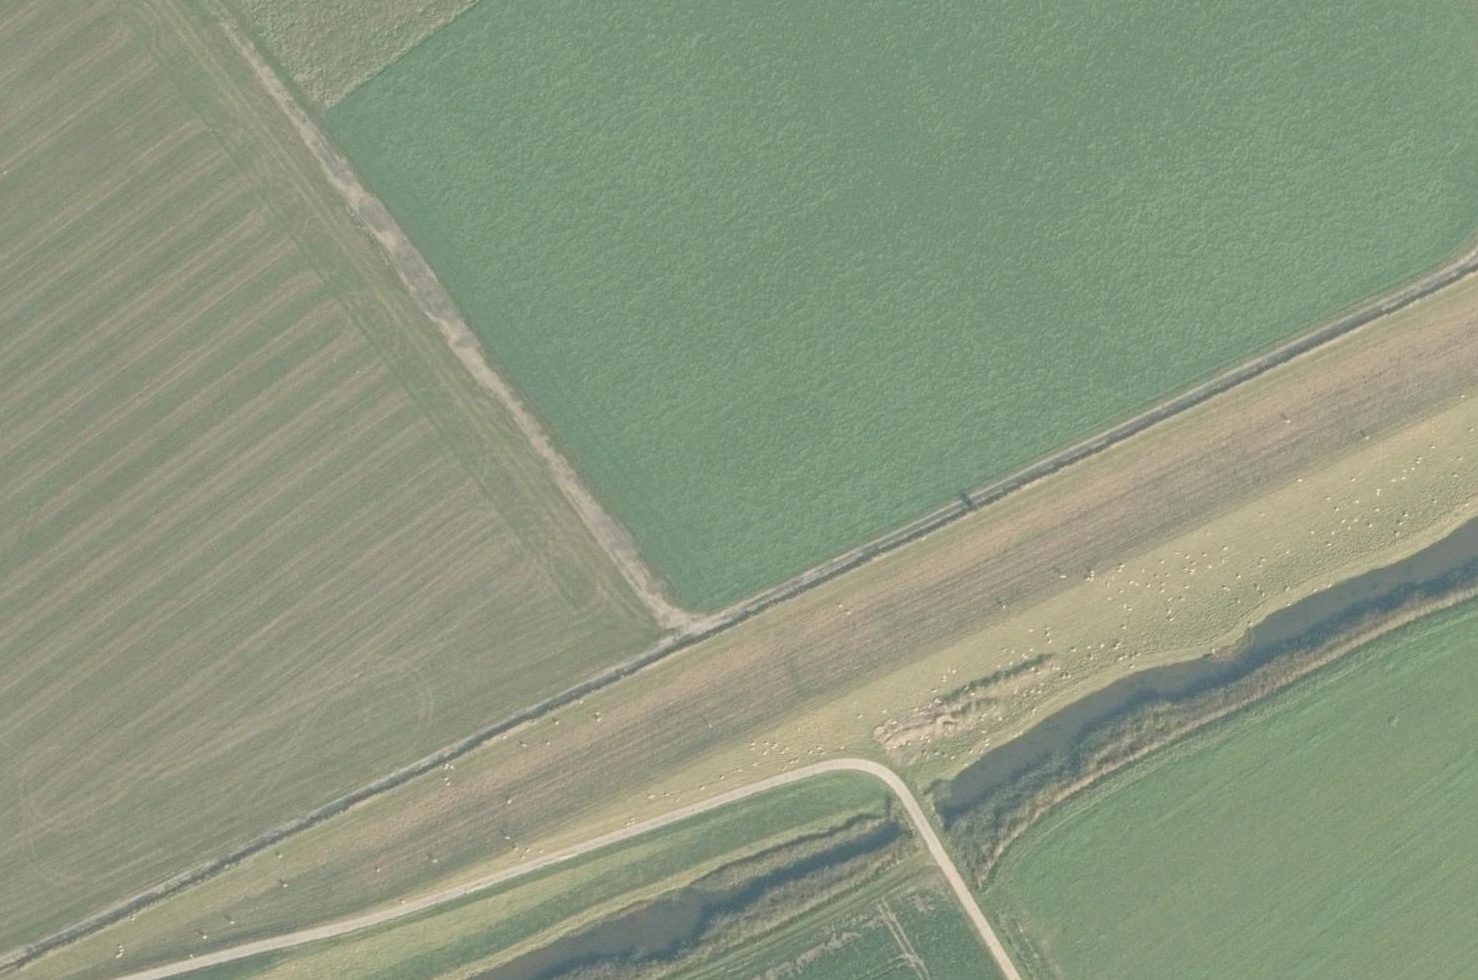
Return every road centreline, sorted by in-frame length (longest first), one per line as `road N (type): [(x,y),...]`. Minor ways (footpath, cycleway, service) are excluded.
road 1 (track): [(1477,256),(0,966)]
road 2 (track): [(1011,979),(894,784),(854,766),(387,918),(149,979)]

